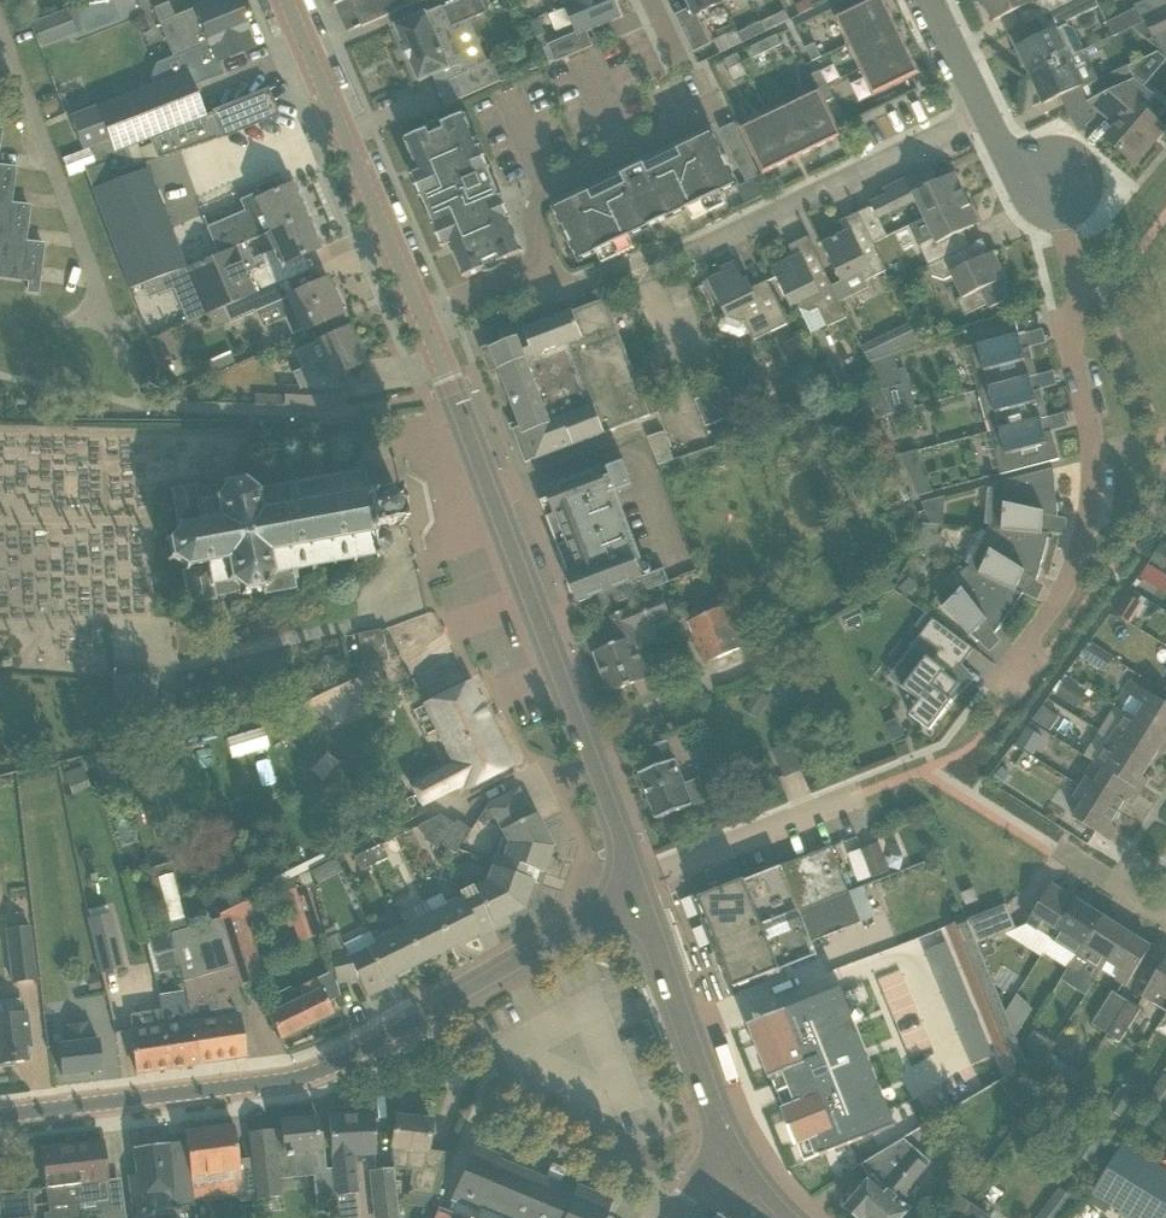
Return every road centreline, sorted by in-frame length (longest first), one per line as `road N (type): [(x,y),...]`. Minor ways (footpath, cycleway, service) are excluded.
road 1 (tertiary): [(636,889),(341,1059),(266,1084),(0,1115)]
road 2 (residential): [(998,686),(1068,587),(1095,503),(1096,452),(1069,337),(1081,294),(1070,245),(1044,179),(1007,147),(977,104)]
road 3 (tertiary): [(636,889),(422,325)]
road 4 (residential): [(422,325),(531,276),(539,258),(531,220),(548,190),(720,105)]
road 5 (tertiary): [(422,325),(284,0)]
road 6 (residential): [(696,252),(960,126),(977,104)]
road 7 (residential): [(116,329),(10,59)]
road 8 (tertiary): [(736,1149),(636,889)]
road 9 (residential): [(1164,918),(1059,853)]

